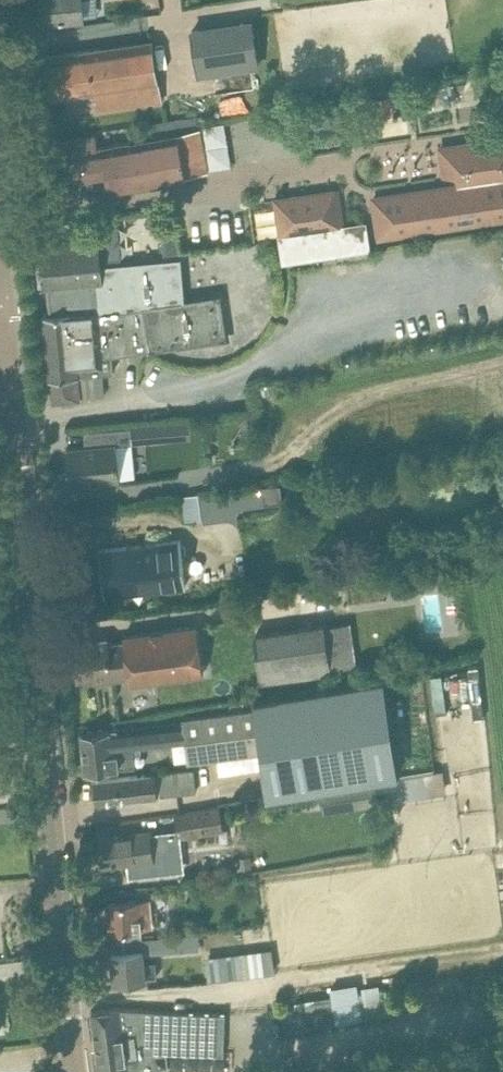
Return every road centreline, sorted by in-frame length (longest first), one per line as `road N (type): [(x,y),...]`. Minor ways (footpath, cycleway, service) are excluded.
road 1 (tertiary): [(78,1071),(0,313)]

